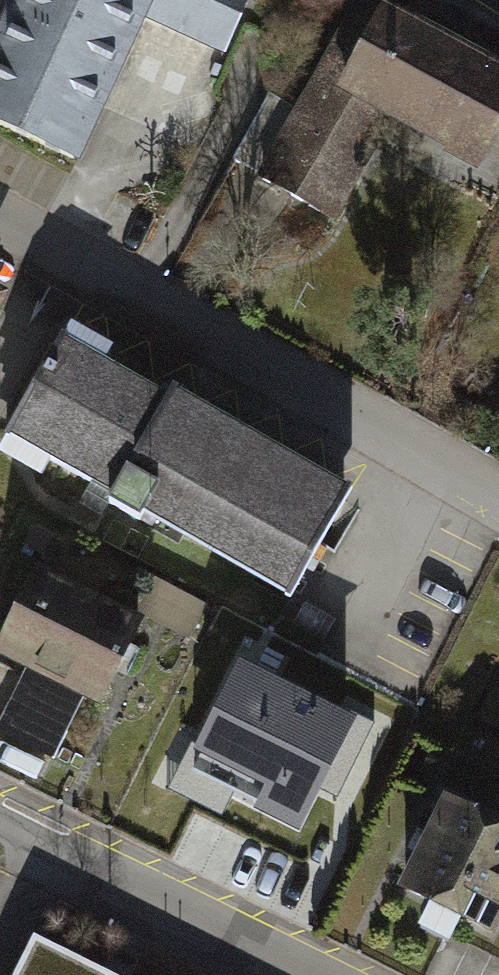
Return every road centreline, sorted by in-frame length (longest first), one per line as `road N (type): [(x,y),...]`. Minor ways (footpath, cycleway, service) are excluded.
road 1 (residential): [(498,494),(59,248)]
road 2 (residential): [(312,974),(0,816)]

